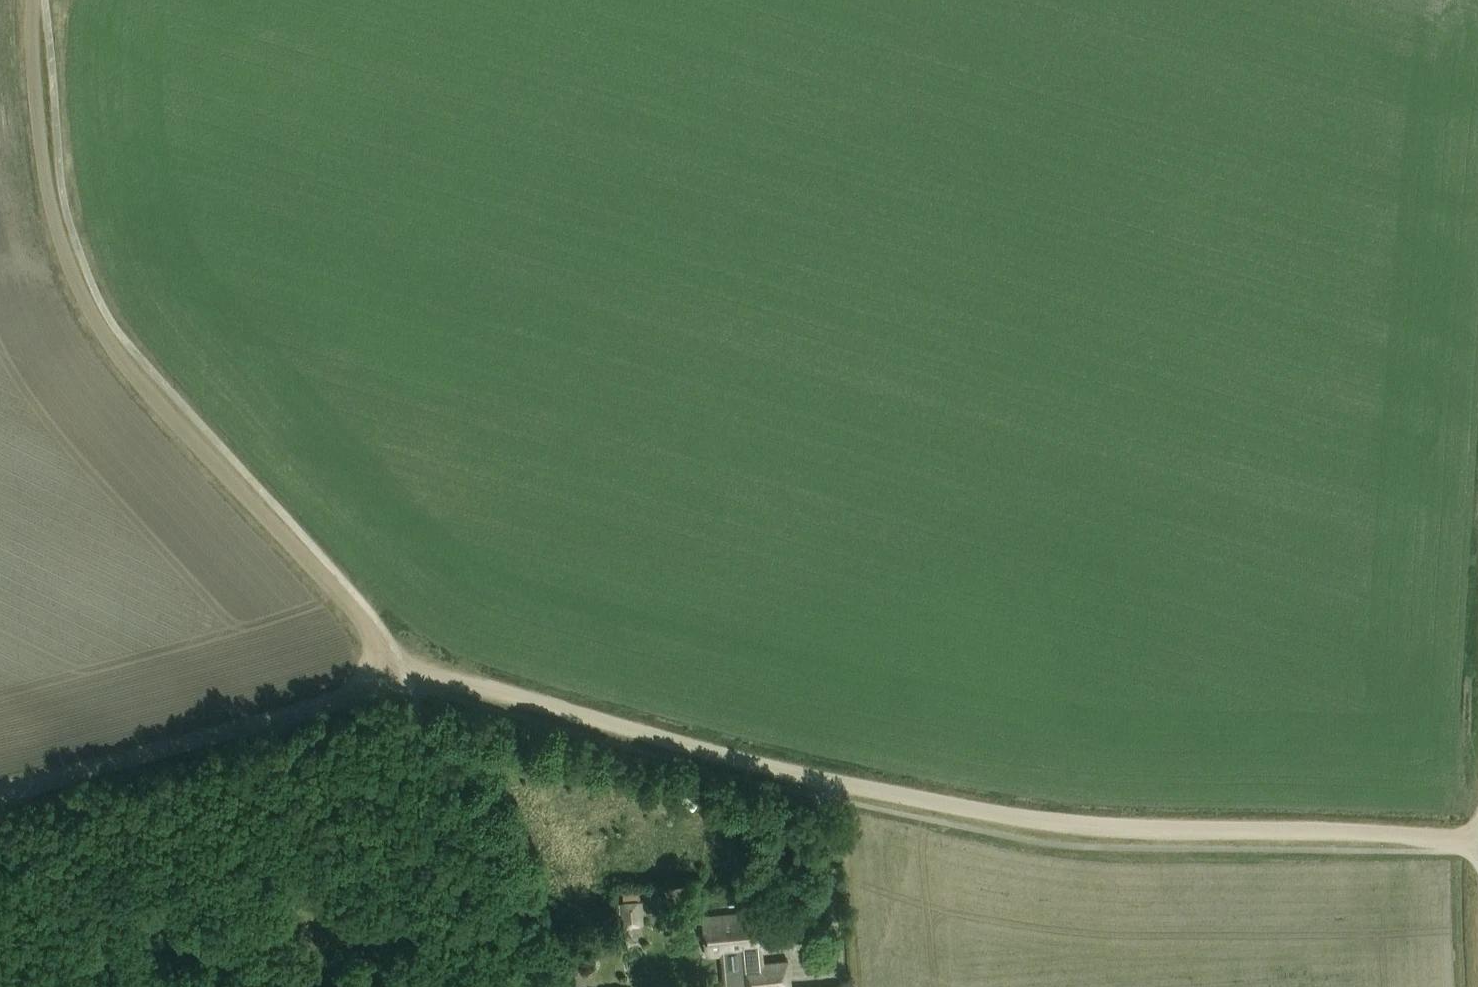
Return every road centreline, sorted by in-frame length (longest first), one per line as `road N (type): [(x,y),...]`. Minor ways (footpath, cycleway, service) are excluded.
road 1 (track): [(401,672),(900,797),(1070,828),(1477,837)]
road 2 (track): [(34,0),(35,91),(50,201),(96,318),(140,389),(270,520),(401,672)]
road 3 (track): [(0,797),(377,688),(401,672)]

